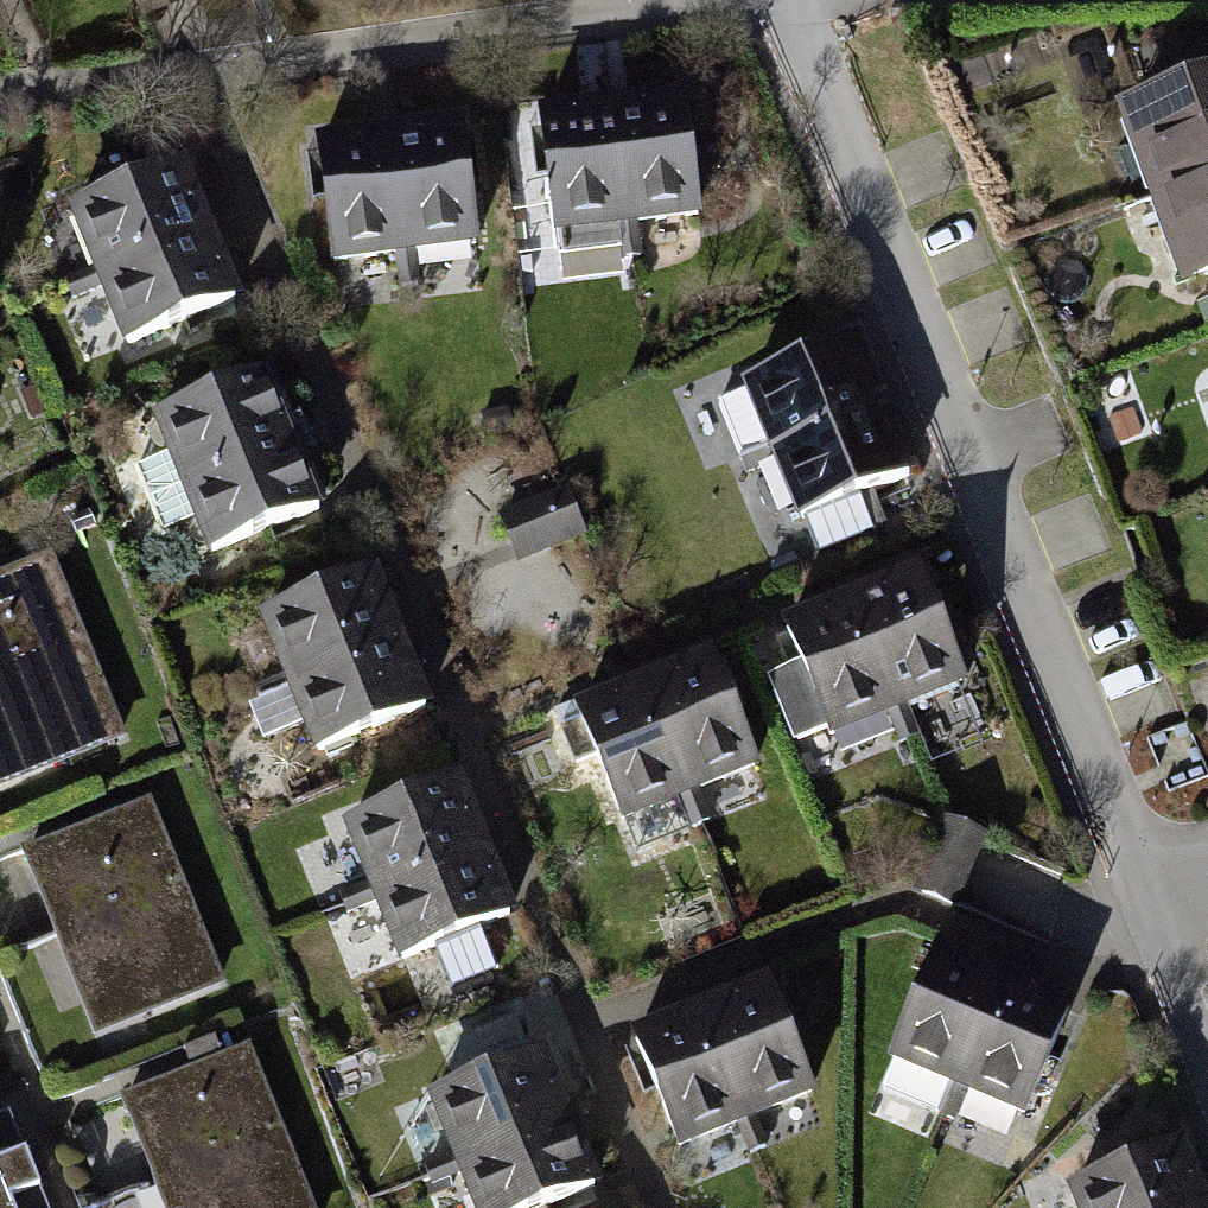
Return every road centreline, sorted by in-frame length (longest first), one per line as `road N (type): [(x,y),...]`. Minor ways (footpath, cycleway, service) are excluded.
road 1 (residential): [(1207,1038),(798,0)]
road 2 (residential): [(0,102),(571,18),(765,0)]

